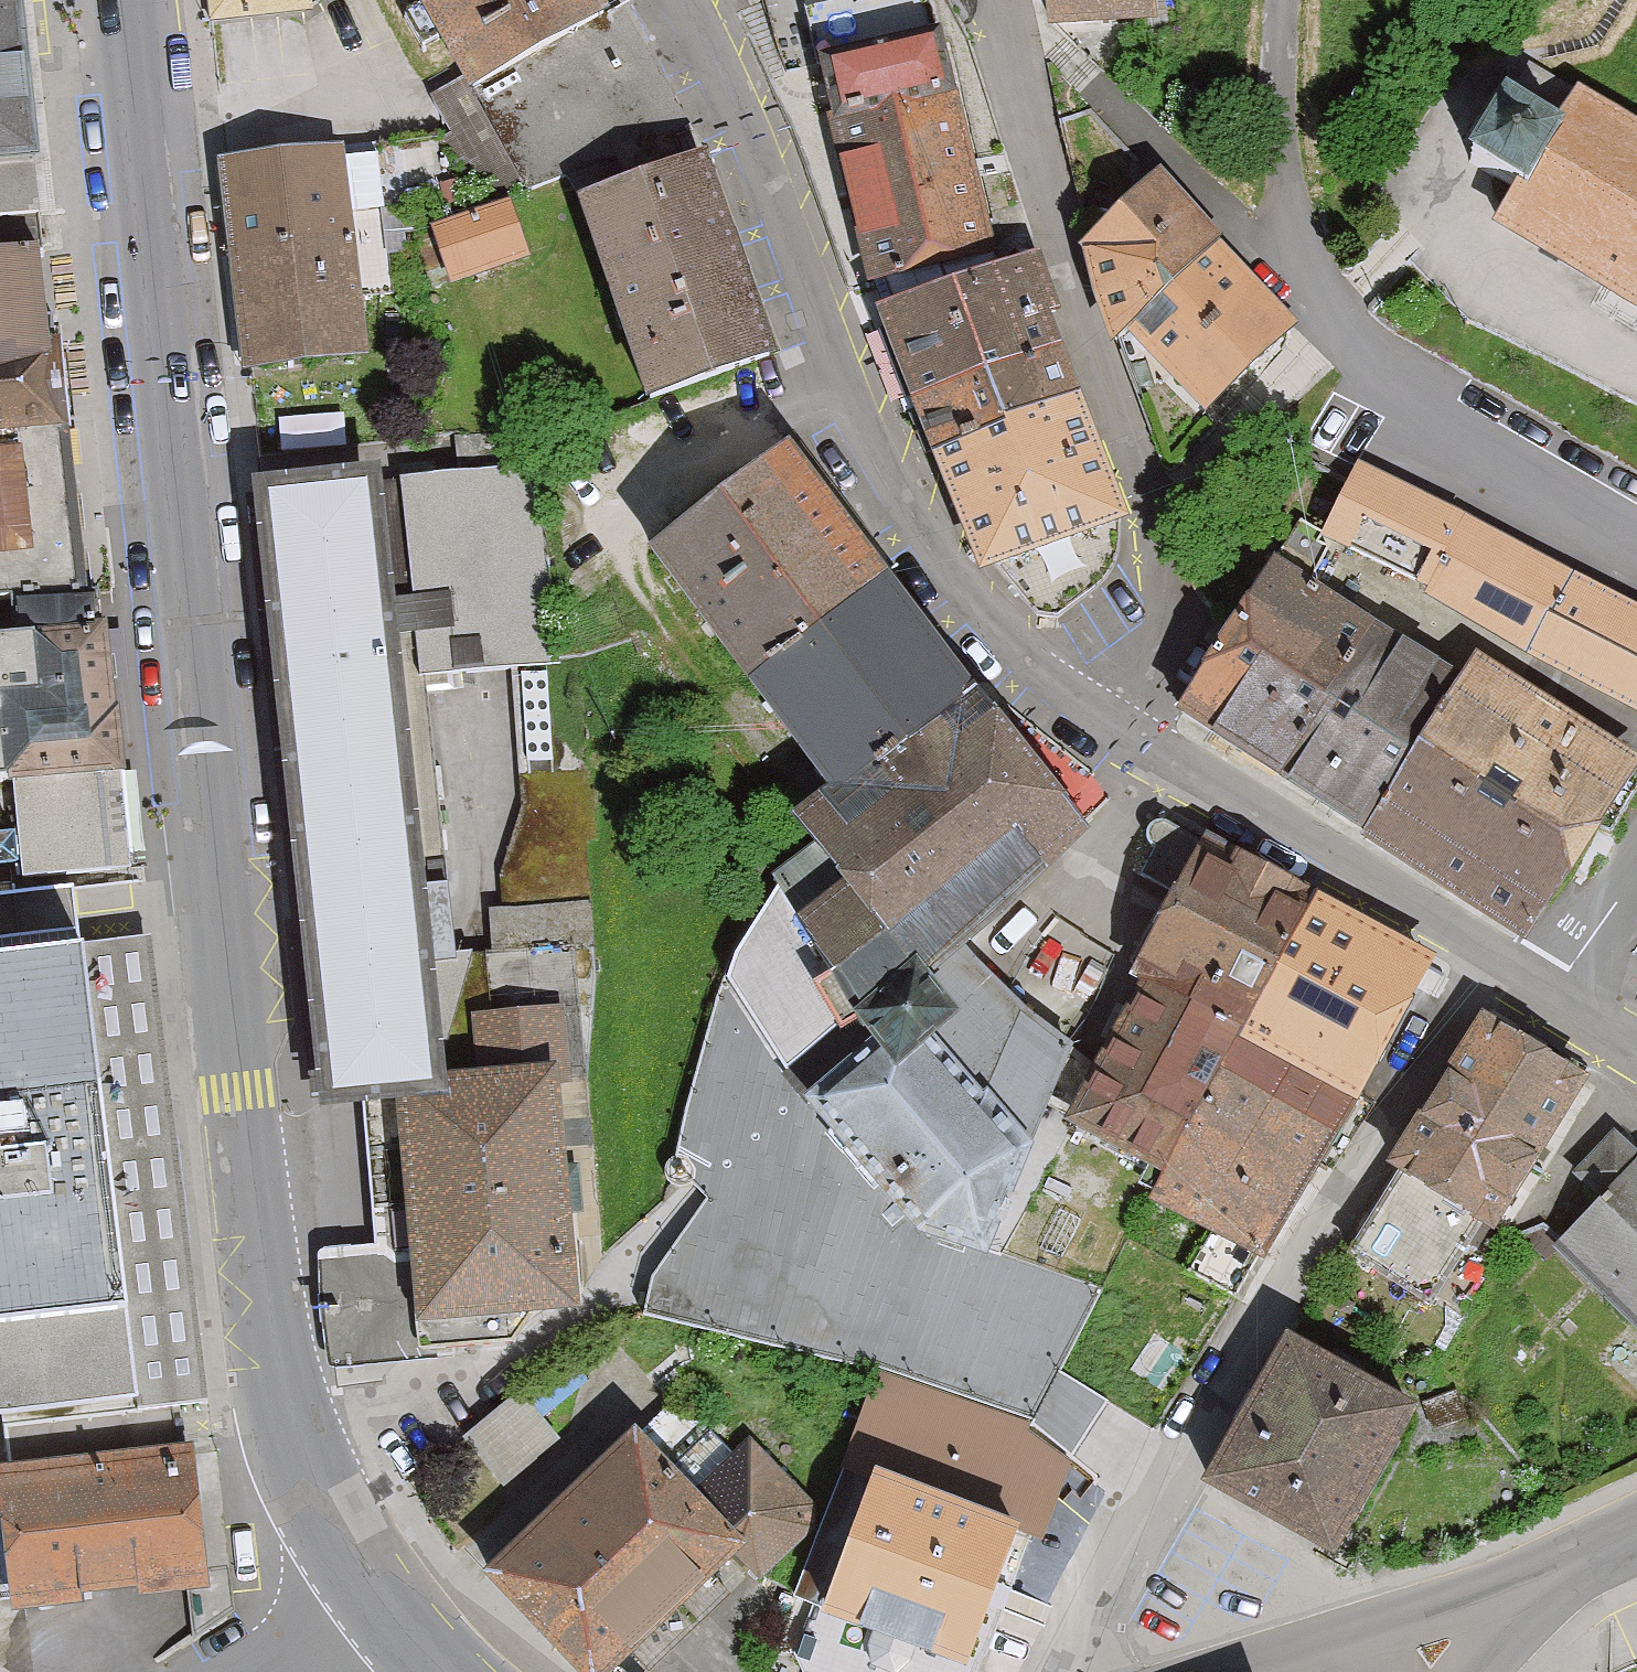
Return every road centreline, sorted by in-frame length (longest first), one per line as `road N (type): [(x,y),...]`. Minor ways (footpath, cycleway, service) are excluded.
road 1 (secondary): [(375,1603),(304,1489),(264,1349),(127,0)]
road 2 (residential): [(686,0),(739,106),(827,349),(951,588),(1011,650),(1110,729)]
road 3 (residential): [(1485,960),(1375,1115),(1065,1658),(1067,1671)]
road 4 (residential): [(1016,60),(1062,263),(1153,505),(1169,603),(1159,653),(1110,729)]
road 5 (unclassified): [(1290,198),(1309,268),(1356,353),(1479,445),(1636,537)]
road 6 (residential): [(1110,729),(1485,960)]
road 7 (tertiary): [(1335,1634),(1547,1559)]
road 8 (unclassified): [(1290,198),(1282,0)]
road 9 (residential): [(375,1603),(221,1671)]
road 10 (residential): [(1563,1001),(1636,880)]
road 11 (residential): [(1471,1671),(1547,1559)]

